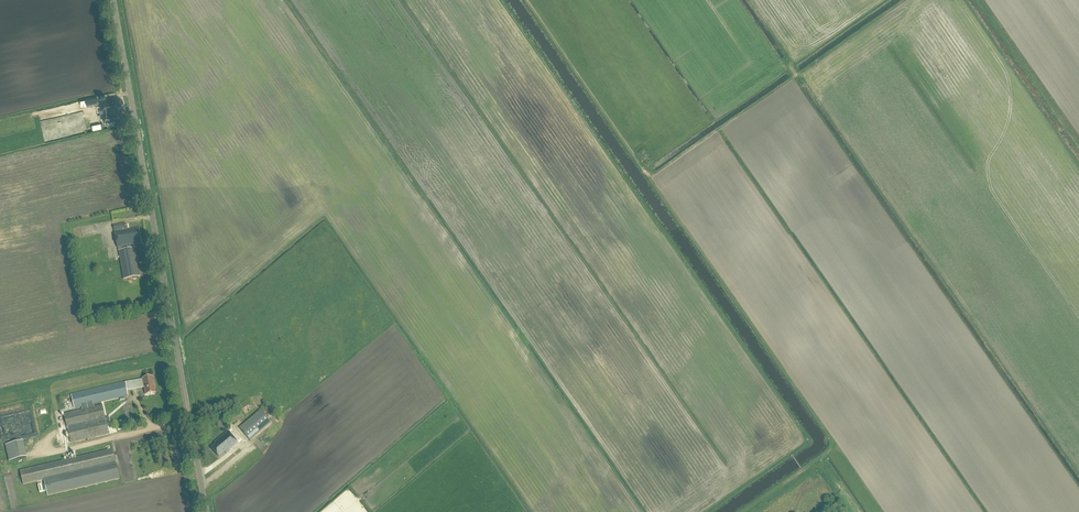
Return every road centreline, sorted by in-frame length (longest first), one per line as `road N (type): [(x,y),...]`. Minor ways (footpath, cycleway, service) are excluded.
road 1 (track): [(709,511),(807,441),(500,0)]
road 2 (track): [(820,461),(831,449),(827,433),(526,0)]
road 3 (tertiary): [(206,511),(113,0)]
road 4 (track): [(648,177),(904,0)]

